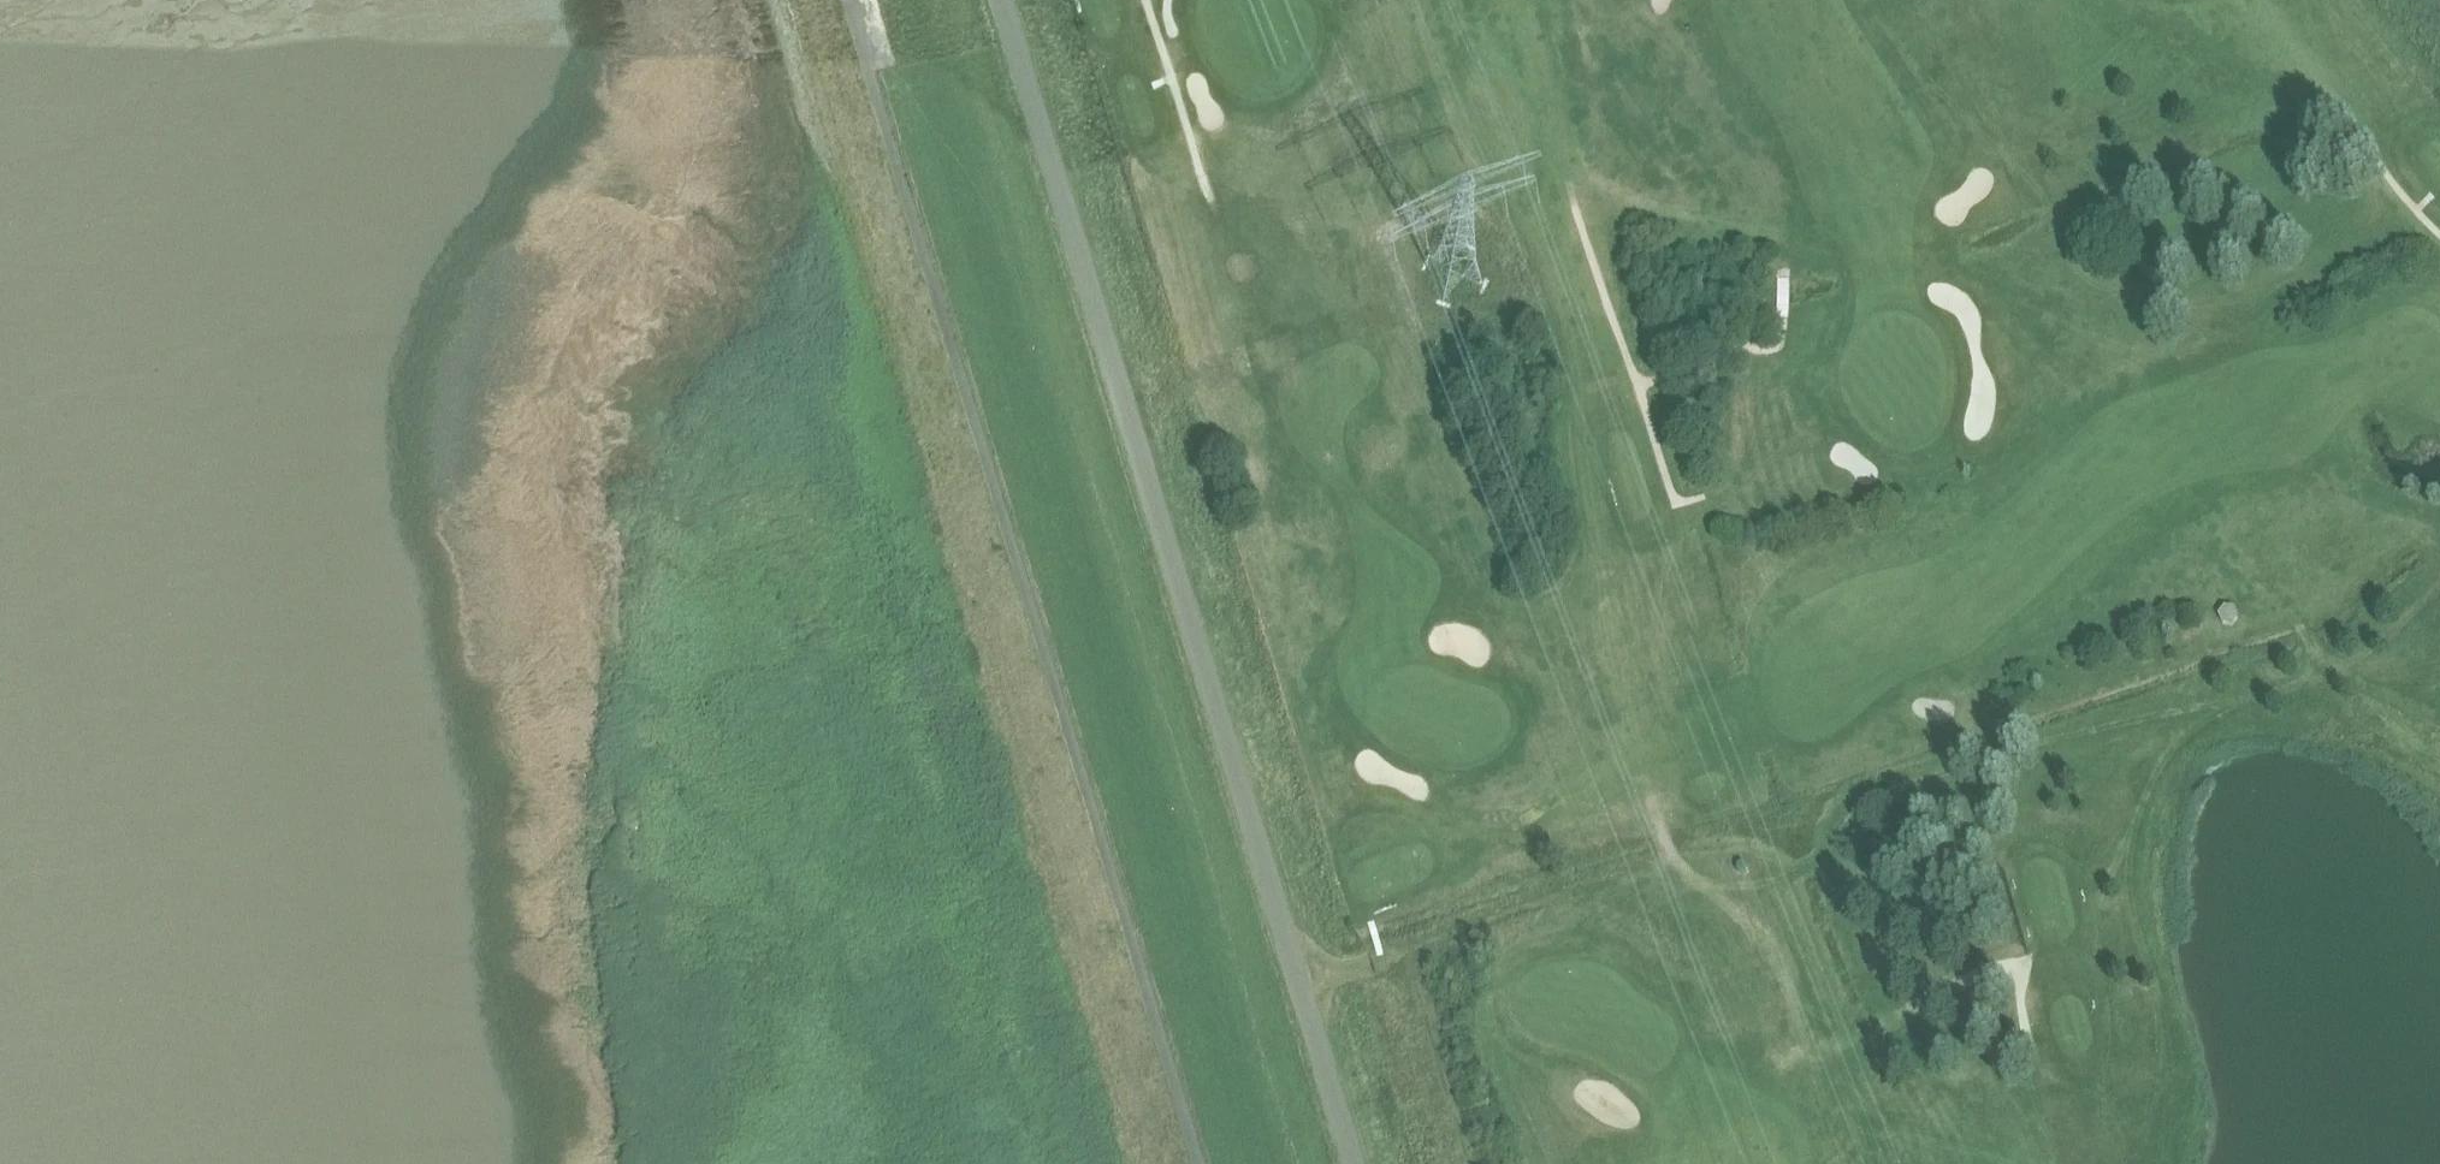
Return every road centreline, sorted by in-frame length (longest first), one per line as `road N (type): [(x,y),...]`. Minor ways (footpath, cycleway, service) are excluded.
road 1 (unclassified): [(1357,1163),(1004,0)]

